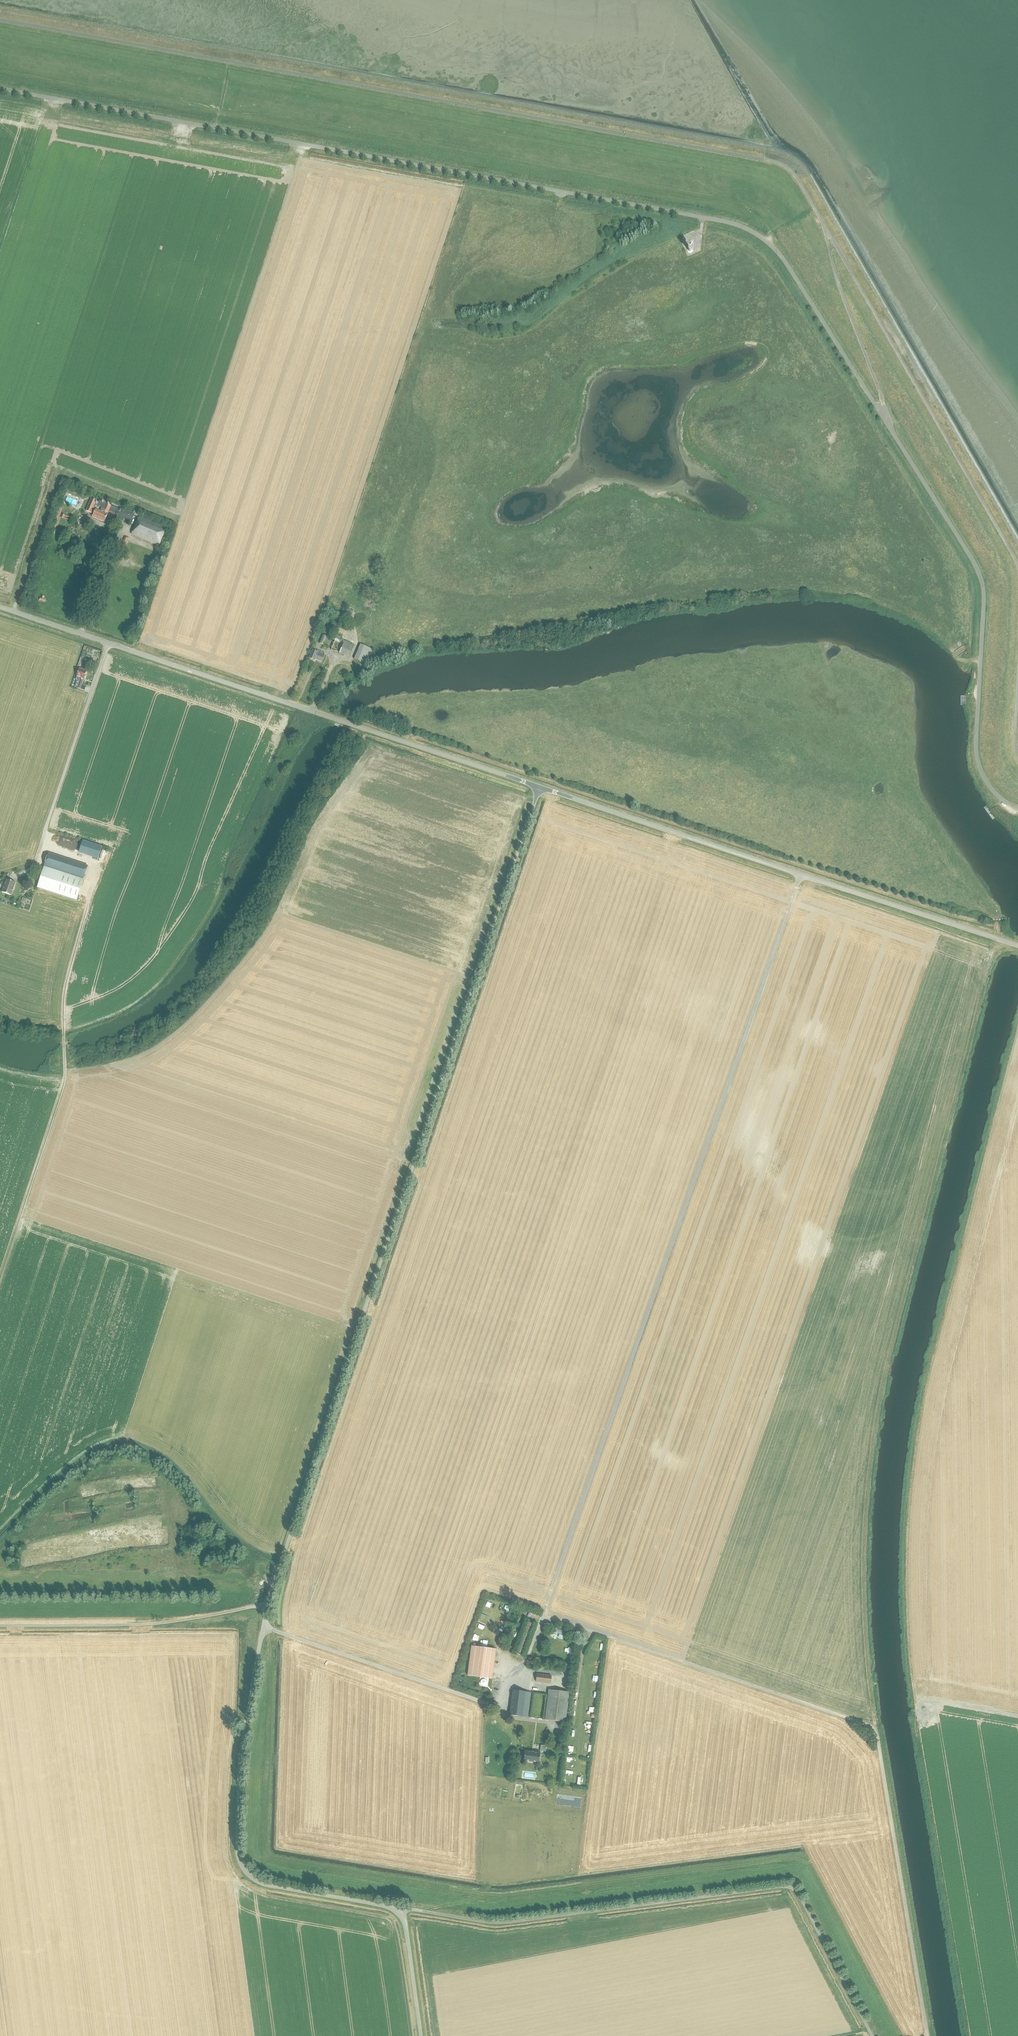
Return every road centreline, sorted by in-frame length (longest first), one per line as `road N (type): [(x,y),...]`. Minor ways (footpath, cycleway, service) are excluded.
road 1 (unclassified): [(1017,810),(991,789),(978,763),(980,580),(763,238),(718,220),(0,88)]
road 2 (unclassified): [(267,1607),(540,787)]
road 3 (unclassified): [(928,2035),(870,1726),(605,1638)]
road 4 (unclassified): [(540,787),(0,607)]
road 5 (unclassified): [(421,2035),(402,1910),(271,1885),(256,1880),(240,1858),(242,1740),(264,1627)]
road 6 (unclassified): [(1017,946),(540,787)]
road 7 (track): [(0,1278),(60,1092),(63,993),(88,907)]
road 8 (unclassified): [(267,1607),(159,1623),(0,1626)]
road 9 (unclassified): [(488,1704),(264,1627)]
road 10 (track): [(13,611),(61,466)]

